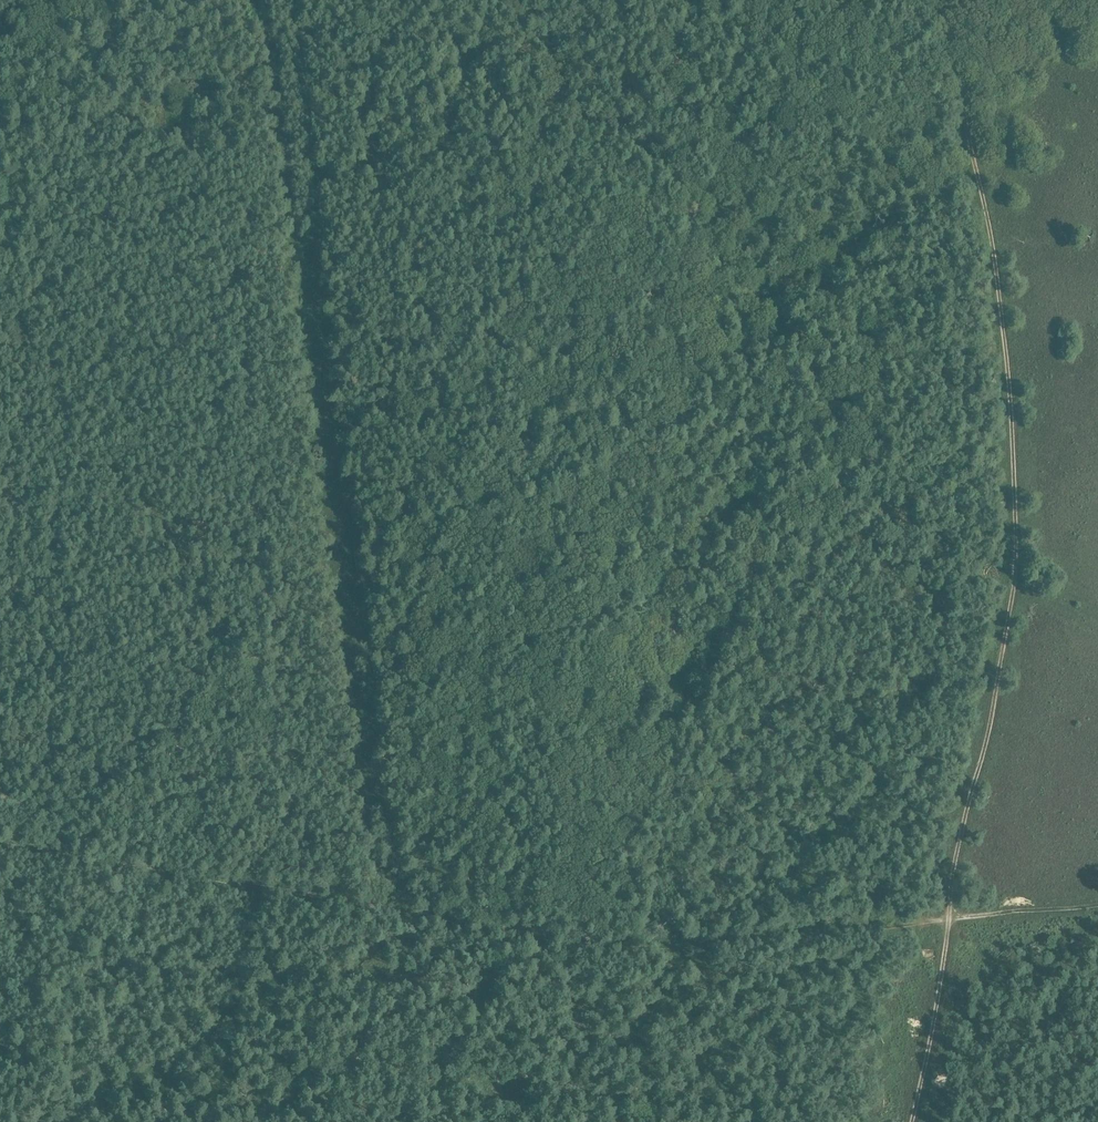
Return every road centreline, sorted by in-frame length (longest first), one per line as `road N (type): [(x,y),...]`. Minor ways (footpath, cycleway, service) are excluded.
road 1 (track): [(943,0),(1016,424),(1017,559),(987,748),(946,915),(910,1121)]
road 2 (track): [(0,843),(636,950),(1097,899)]

